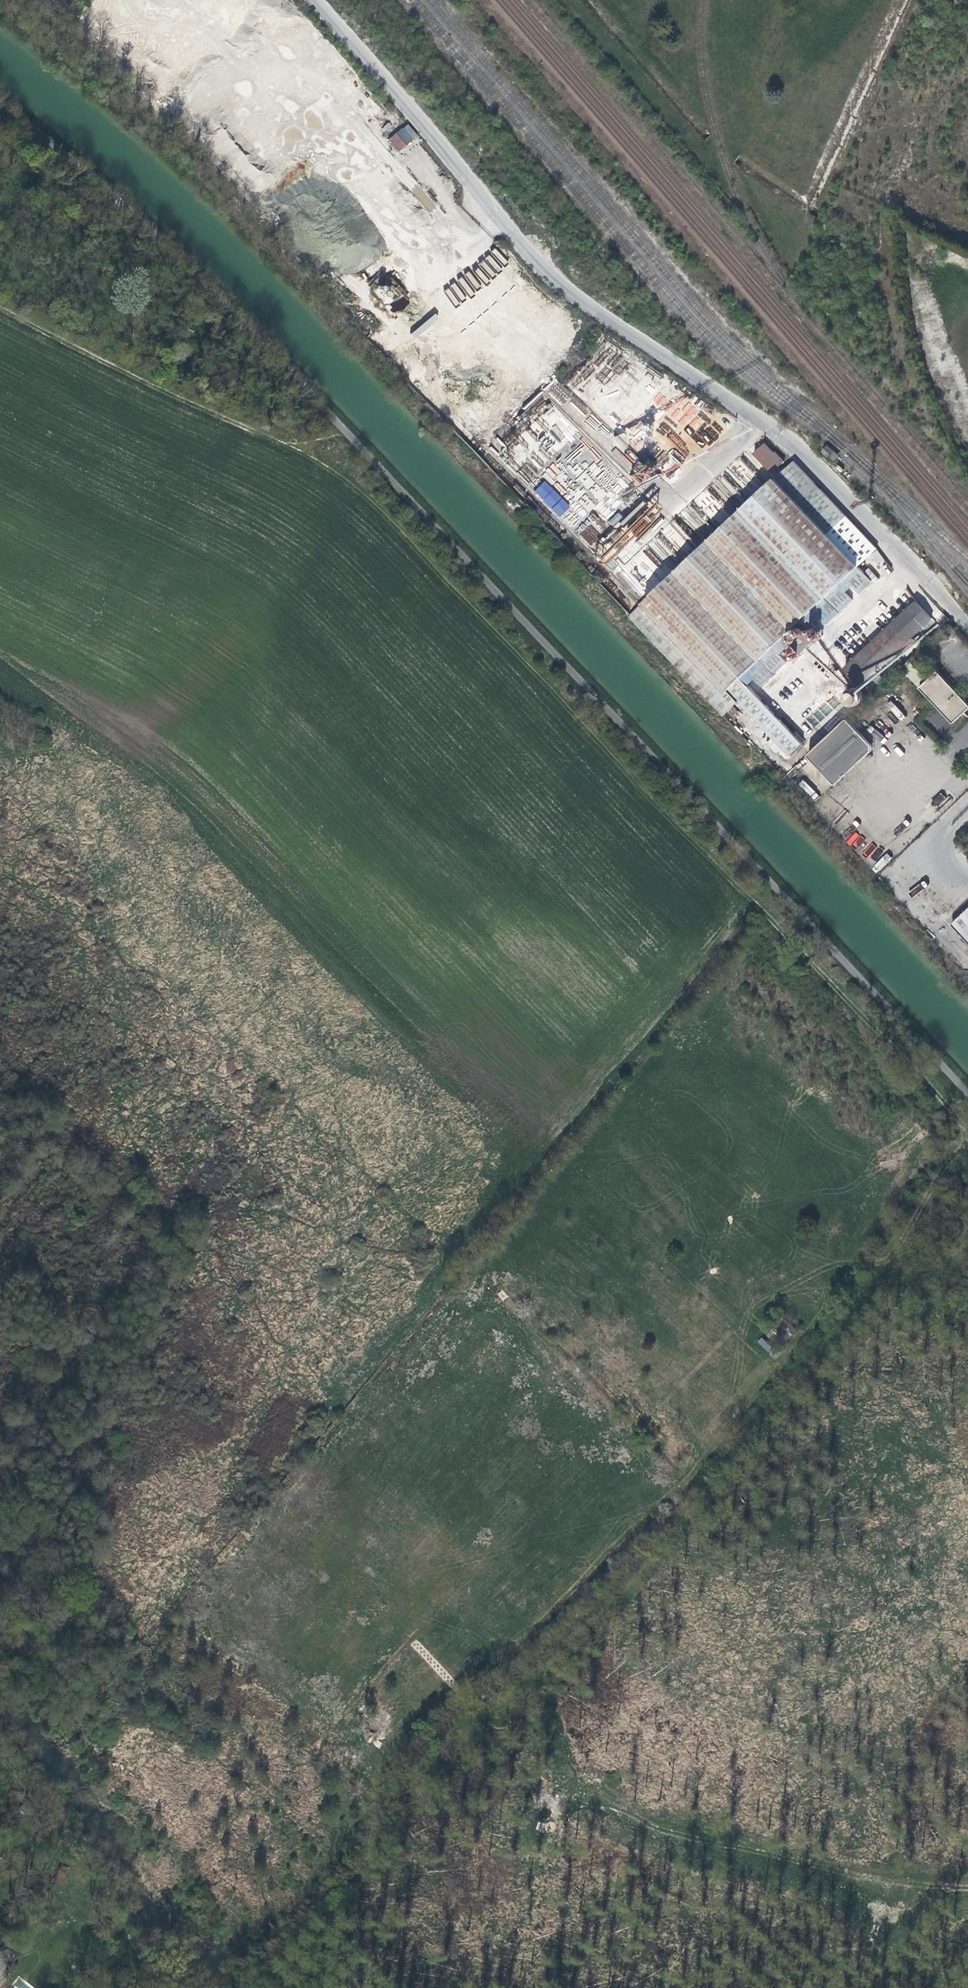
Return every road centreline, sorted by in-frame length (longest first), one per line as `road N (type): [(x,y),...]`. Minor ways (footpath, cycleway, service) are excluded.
road 1 (track): [(967,1129),(326,463),(0,307)]
road 2 (unclassified): [(967,625),(789,445),(545,274),(313,0)]

